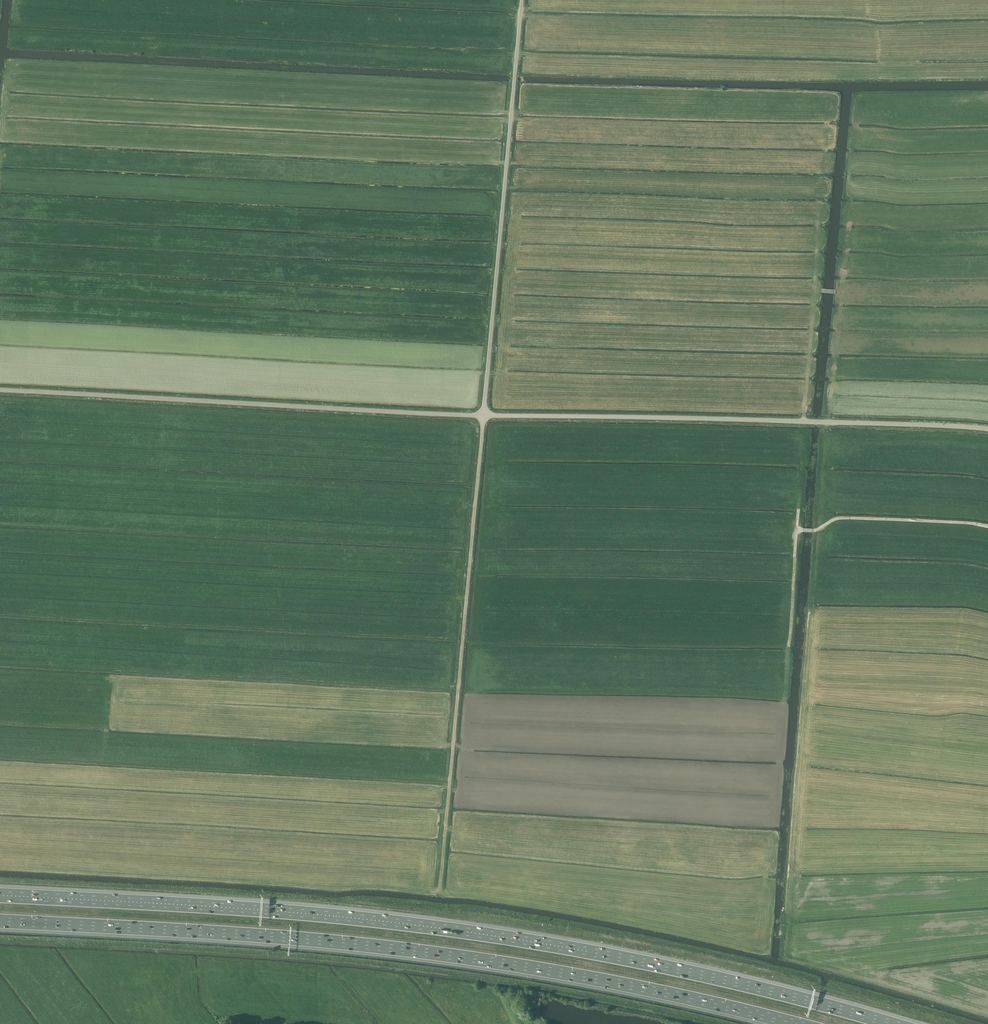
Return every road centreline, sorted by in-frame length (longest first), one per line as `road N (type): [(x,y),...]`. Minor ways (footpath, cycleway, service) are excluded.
road 1 (motorway): [(893,1023),(726,979),(484,933),(260,909),(0,895)]
road 2 (motorway): [(0,920),(426,952),(632,985),(799,1023)]
road 3 (unclassified): [(987,429),(483,415)]
road 4 (unclassified): [(483,415),(0,390)]
road 5 (track): [(440,887),(483,415)]
road 6 (unclassified): [(483,415),(522,0)]

